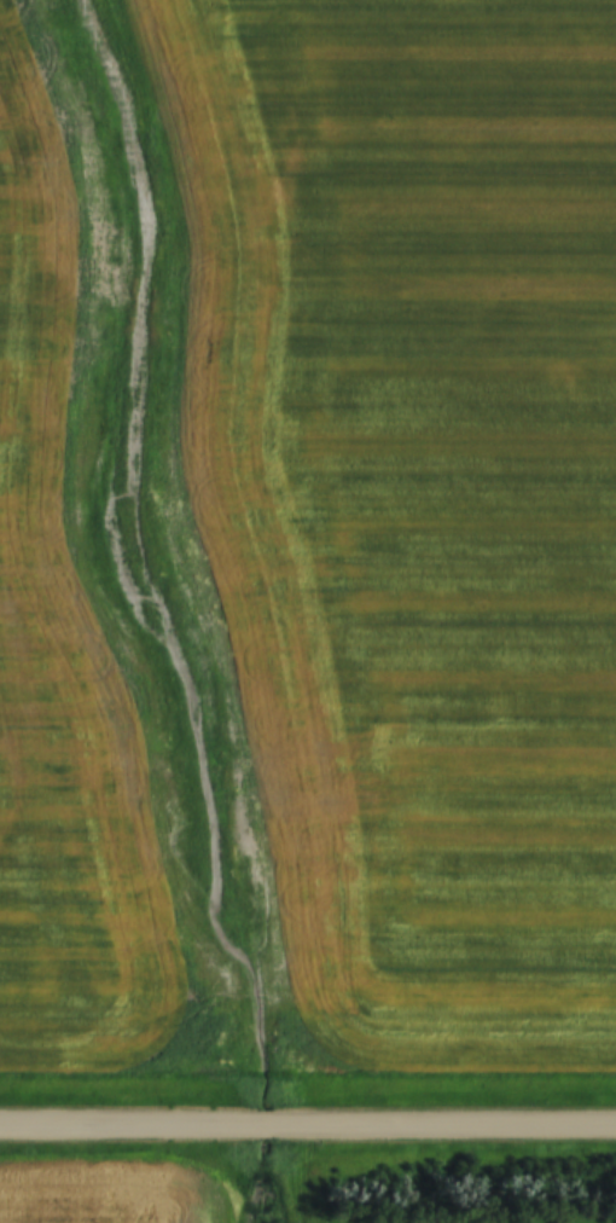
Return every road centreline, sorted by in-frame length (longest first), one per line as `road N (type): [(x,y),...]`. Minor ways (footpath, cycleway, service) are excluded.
road 1 (residential): [(615,1130),(0,1130)]

